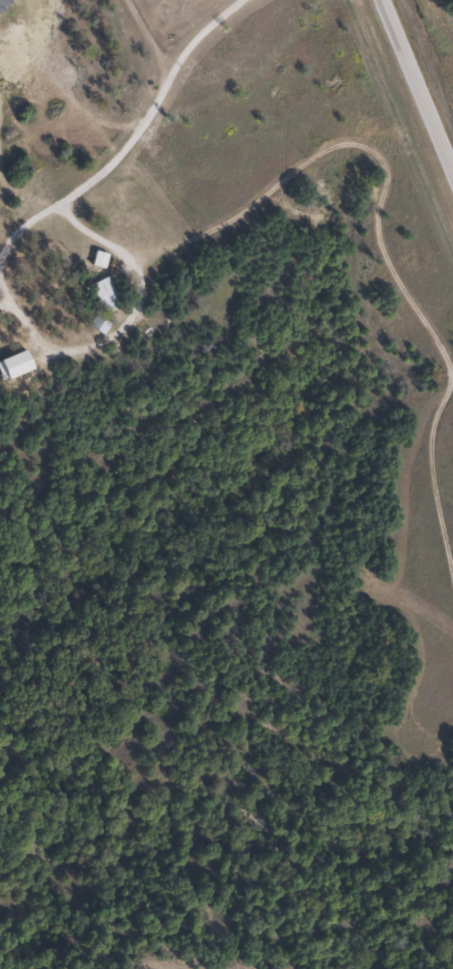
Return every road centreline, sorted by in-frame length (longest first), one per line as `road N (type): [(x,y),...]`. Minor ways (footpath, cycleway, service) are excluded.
road 1 (secondary): [(379,0),(452,176)]

